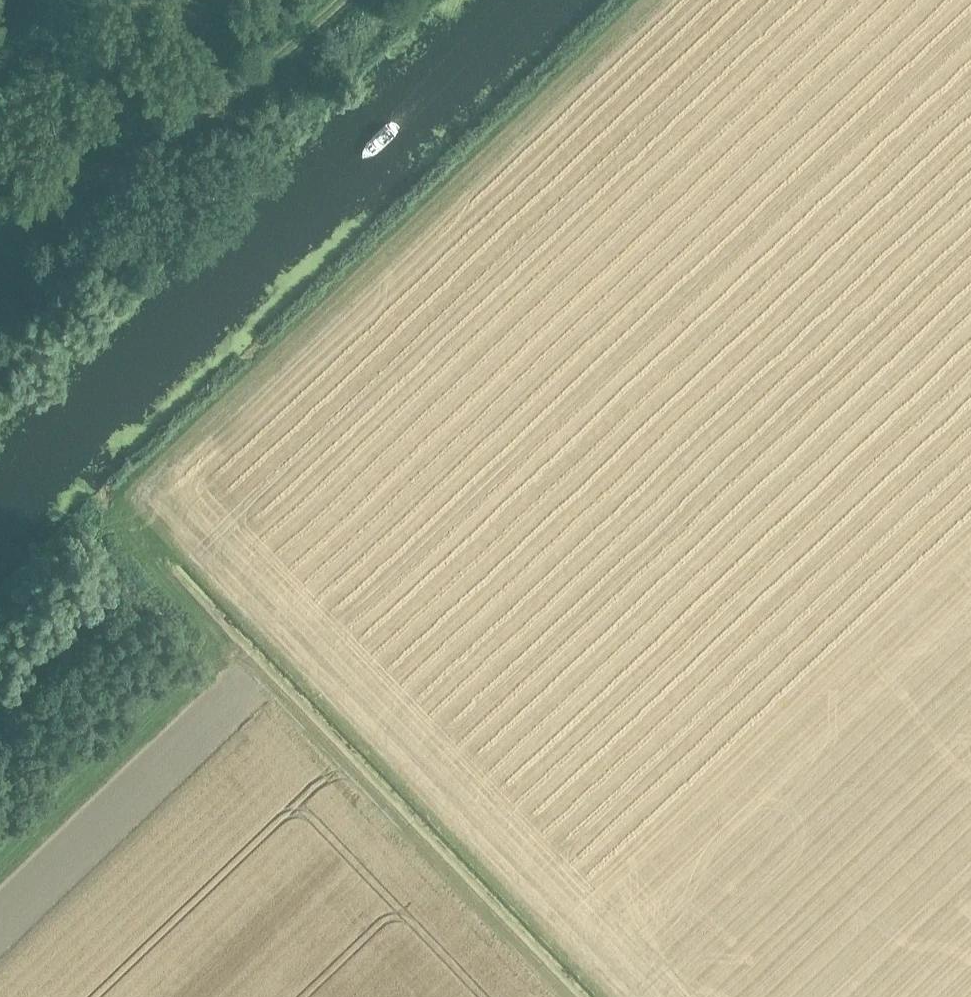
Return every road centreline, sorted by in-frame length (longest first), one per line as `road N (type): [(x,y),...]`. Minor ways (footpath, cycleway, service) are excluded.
road 1 (track): [(0,221),(119,181),(223,103),(335,0)]

